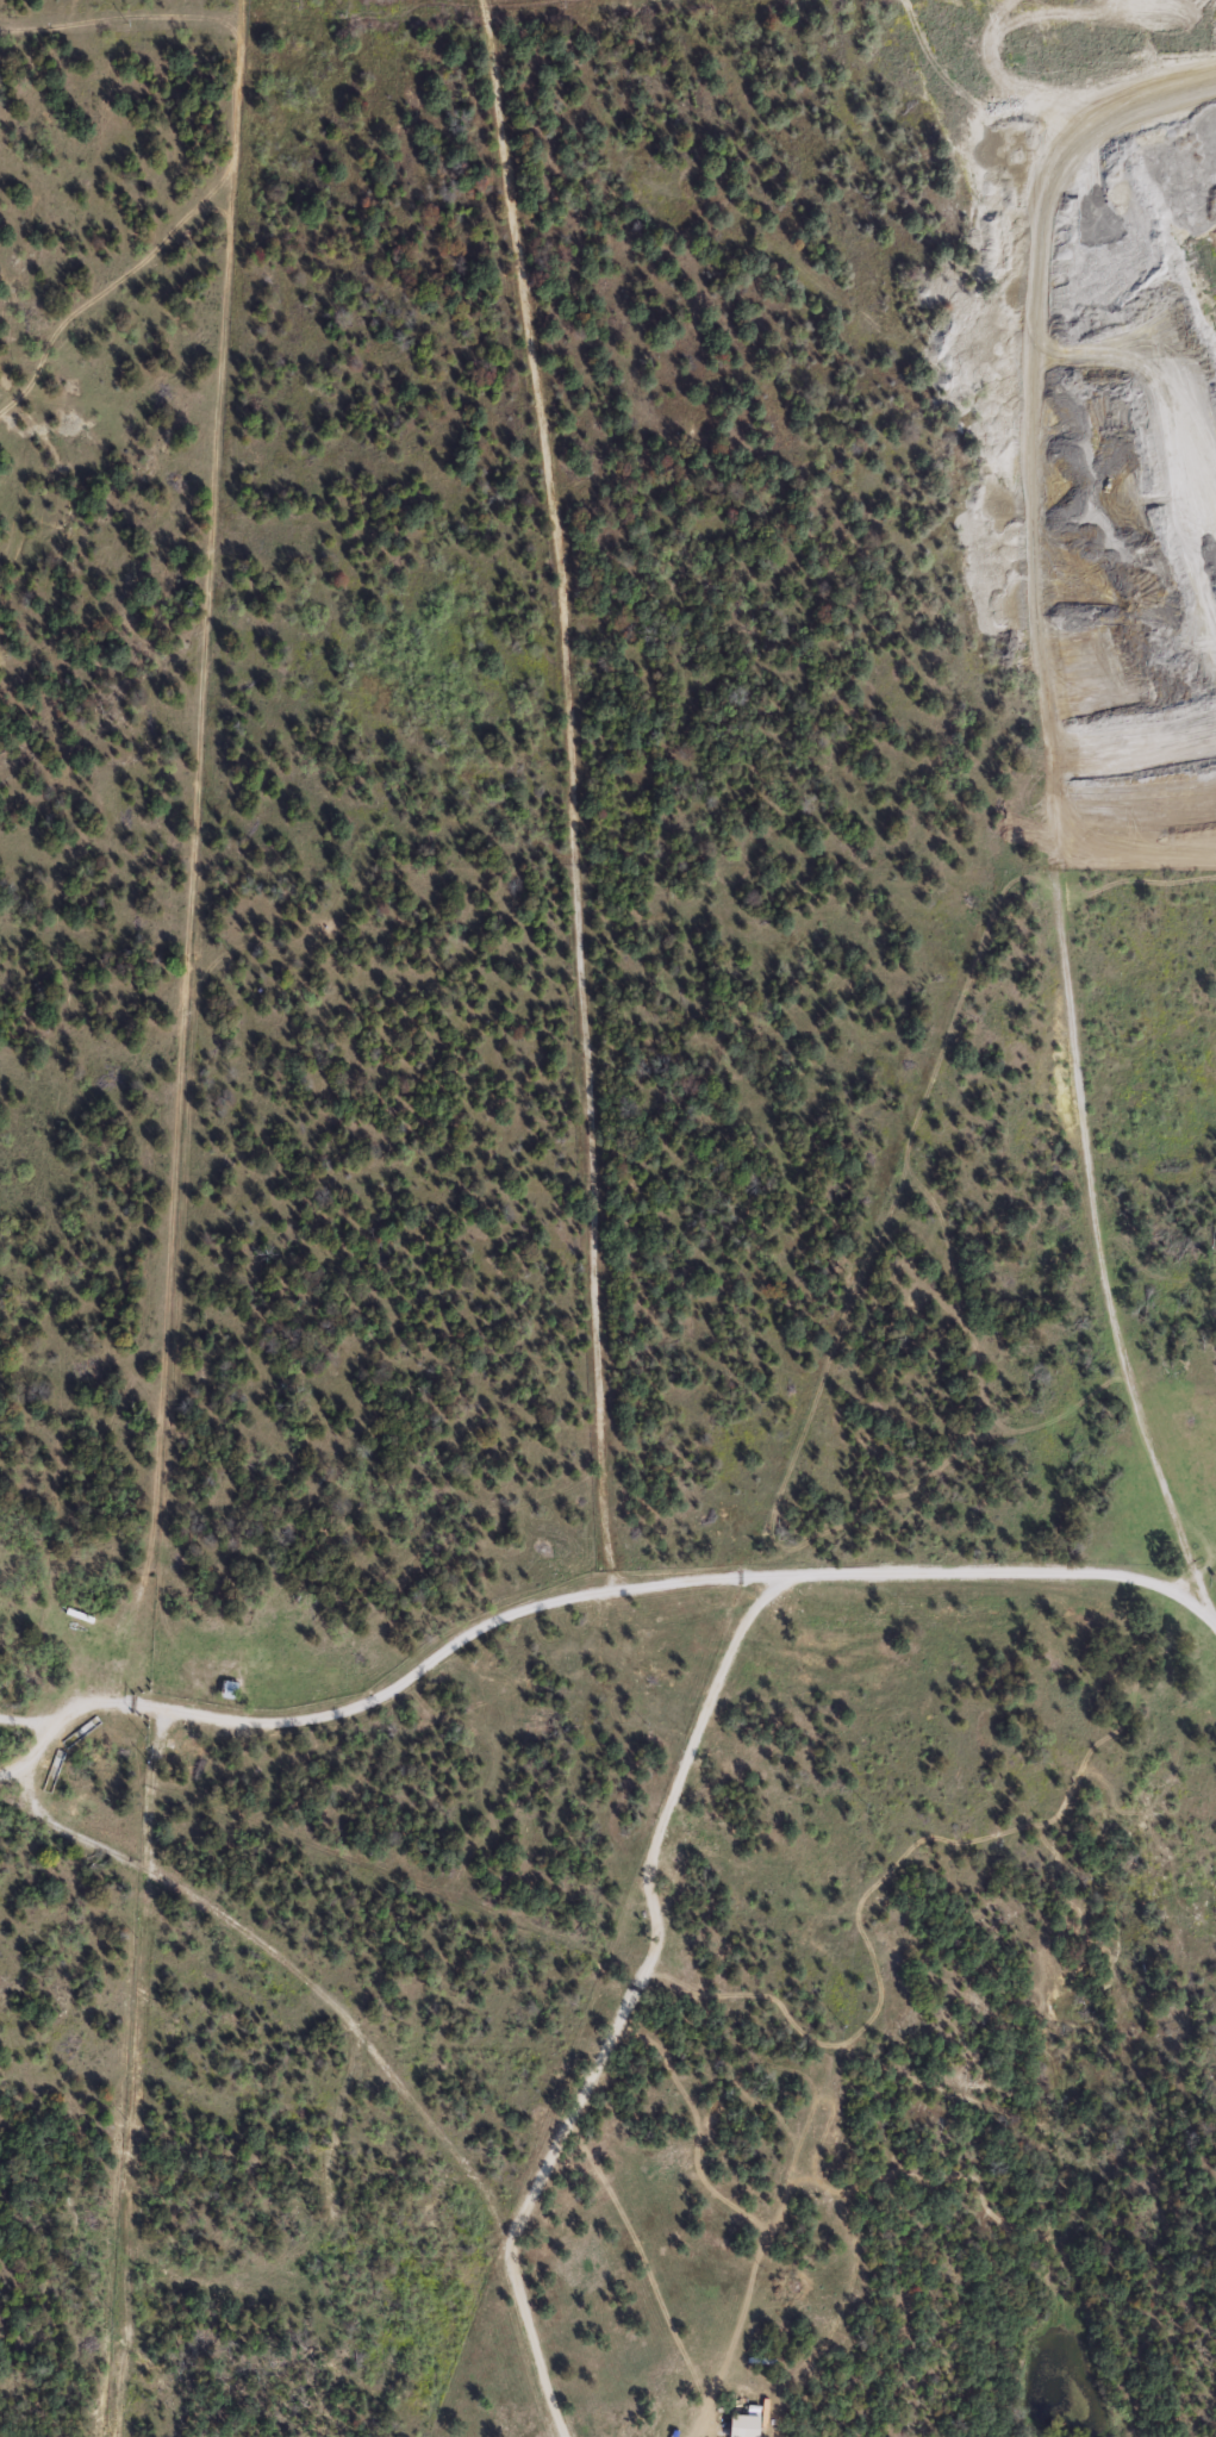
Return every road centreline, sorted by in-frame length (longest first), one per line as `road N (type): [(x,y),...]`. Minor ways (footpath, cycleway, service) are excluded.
road 1 (residential): [(1211,1613),(1174,1588),(1109,1571),(782,1573),(617,1590),(495,1615),(360,1707),(257,1722),(133,1701),(86,1706),(52,1724),(43,1747),(20,1768),(0,1771)]
road 2 (residential): [(164,1709),(148,1847),(154,1872),(297,1965),(486,2193),(564,2436)]
road 3 (track): [(617,1590),(599,1448),(570,735)]
road 4 (track): [(570,735),(562,571),(480,0)]
road 5 (track): [(1002,0),(1131,82),(1164,117),(1215,213)]

